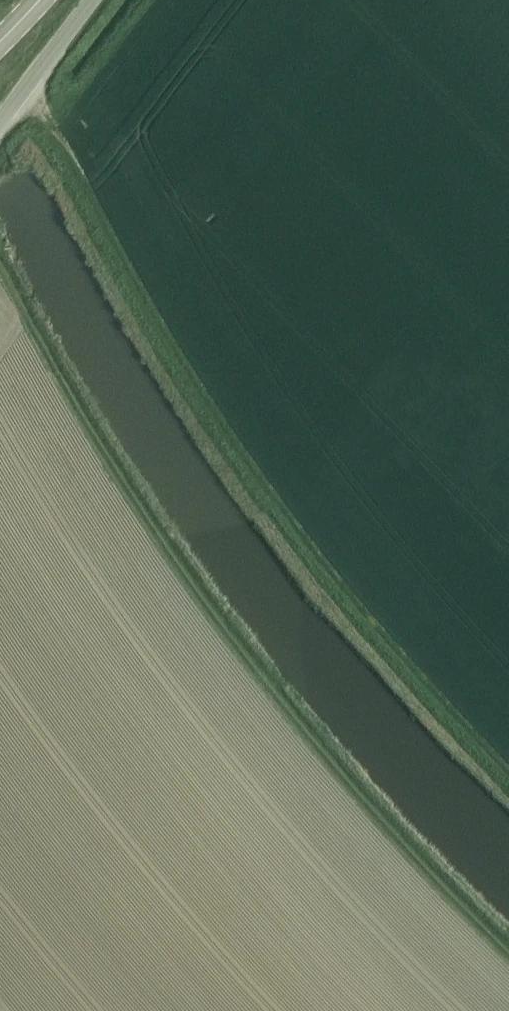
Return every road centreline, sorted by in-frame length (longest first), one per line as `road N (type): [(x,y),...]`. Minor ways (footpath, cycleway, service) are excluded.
road 1 (unclassified): [(0,122),(93,0)]

